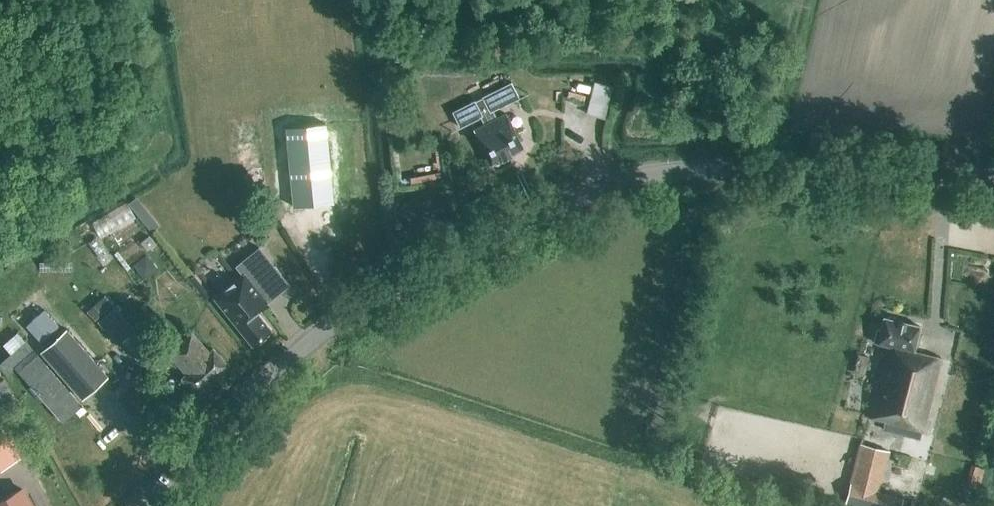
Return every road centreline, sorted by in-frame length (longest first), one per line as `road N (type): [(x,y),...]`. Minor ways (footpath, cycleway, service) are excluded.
road 1 (tertiary): [(140,505),(265,380),(474,246),(577,199),(692,171),(993,188)]

